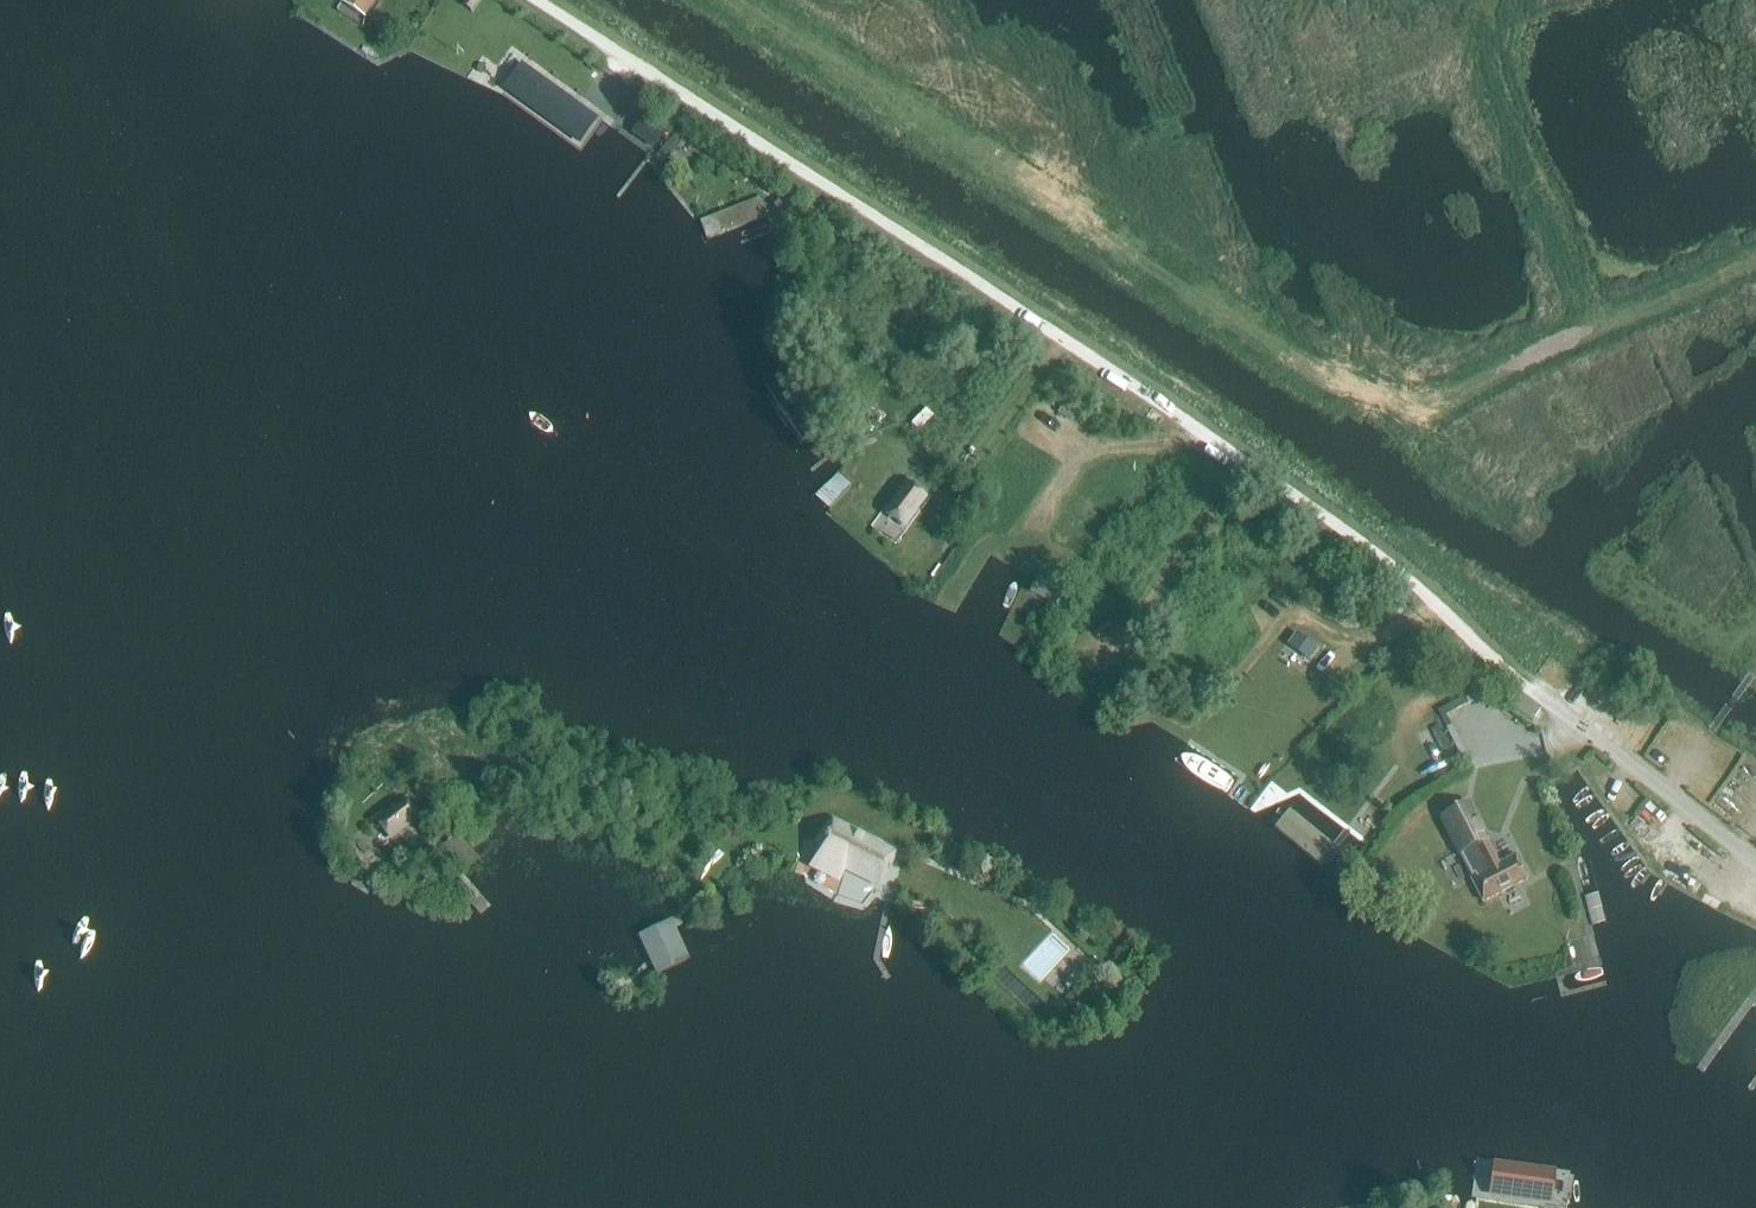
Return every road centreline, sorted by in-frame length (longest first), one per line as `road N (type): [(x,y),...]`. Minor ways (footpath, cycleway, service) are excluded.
road 1 (track): [(1755,253),(1429,402),(1384,397),(1337,384),(739,0)]
road 2 (residential): [(1528,685),(1755,860)]

